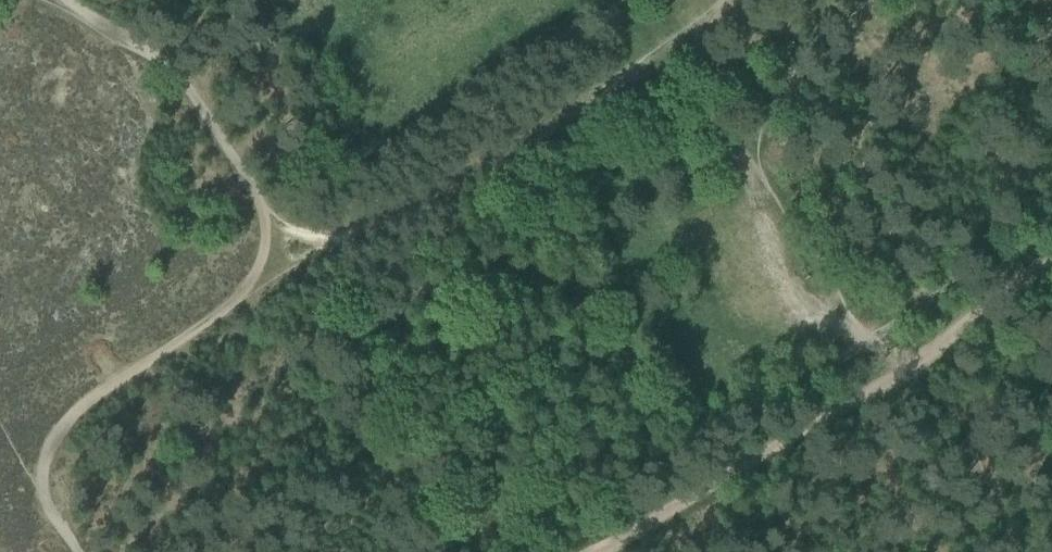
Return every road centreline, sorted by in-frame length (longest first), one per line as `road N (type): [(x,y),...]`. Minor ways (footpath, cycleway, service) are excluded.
road 1 (track): [(280,231),(355,229),(443,189),(680,44)]
road 2 (track): [(39,493),(44,457),(88,398),(239,301),(280,231)]
road 3 (track): [(624,551),(910,361)]
road 4 (track): [(910,361),(811,253),(757,178)]
road 5 (track): [(280,231),(146,54)]
road 6 (track): [(910,361),(961,421),(1013,551)]
road 7 (track): [(910,361),(1051,249)]
road 8 (track): [(680,44),(757,178)]

